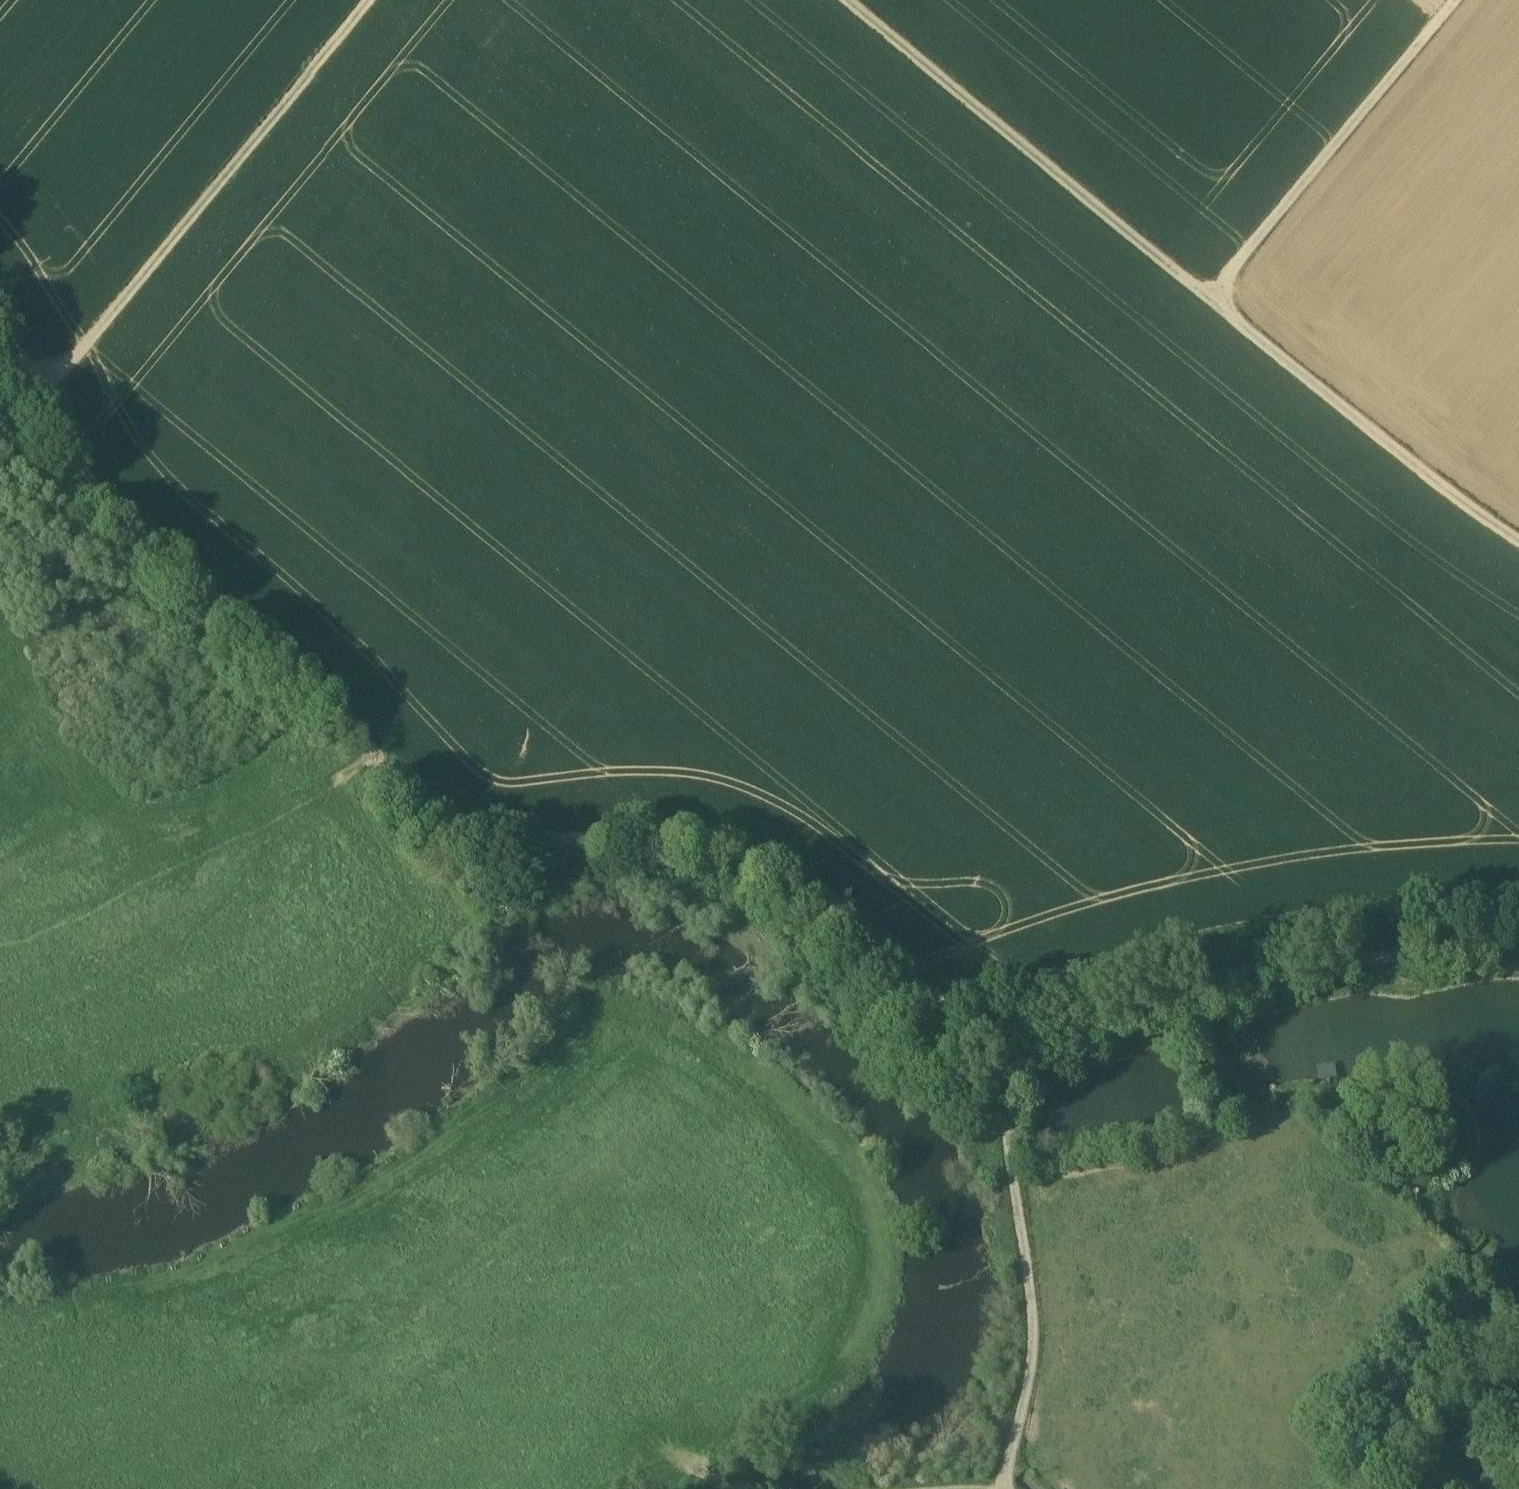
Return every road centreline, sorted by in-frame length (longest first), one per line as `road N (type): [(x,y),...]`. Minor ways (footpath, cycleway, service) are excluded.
road 1 (track): [(1002,1027),(894,973),(784,882),(717,848),(657,832),(484,840),(430,817),(284,664),(104,508),(0,336)]
road 2 (track): [(1443,0),(1199,292),(1518,544)]
road 3 (track): [(1002,1027),(1302,961),(1518,950)]
road 4 (track): [(35,395),(360,0)]
road 5 (track): [(1199,292),(844,0)]
road 6 (track): [(1005,1478),(1034,1346),(1034,1295),(1010,1169),(1002,1027)]
road 7 (track): [(1005,1478),(894,1477),(822,1488)]

